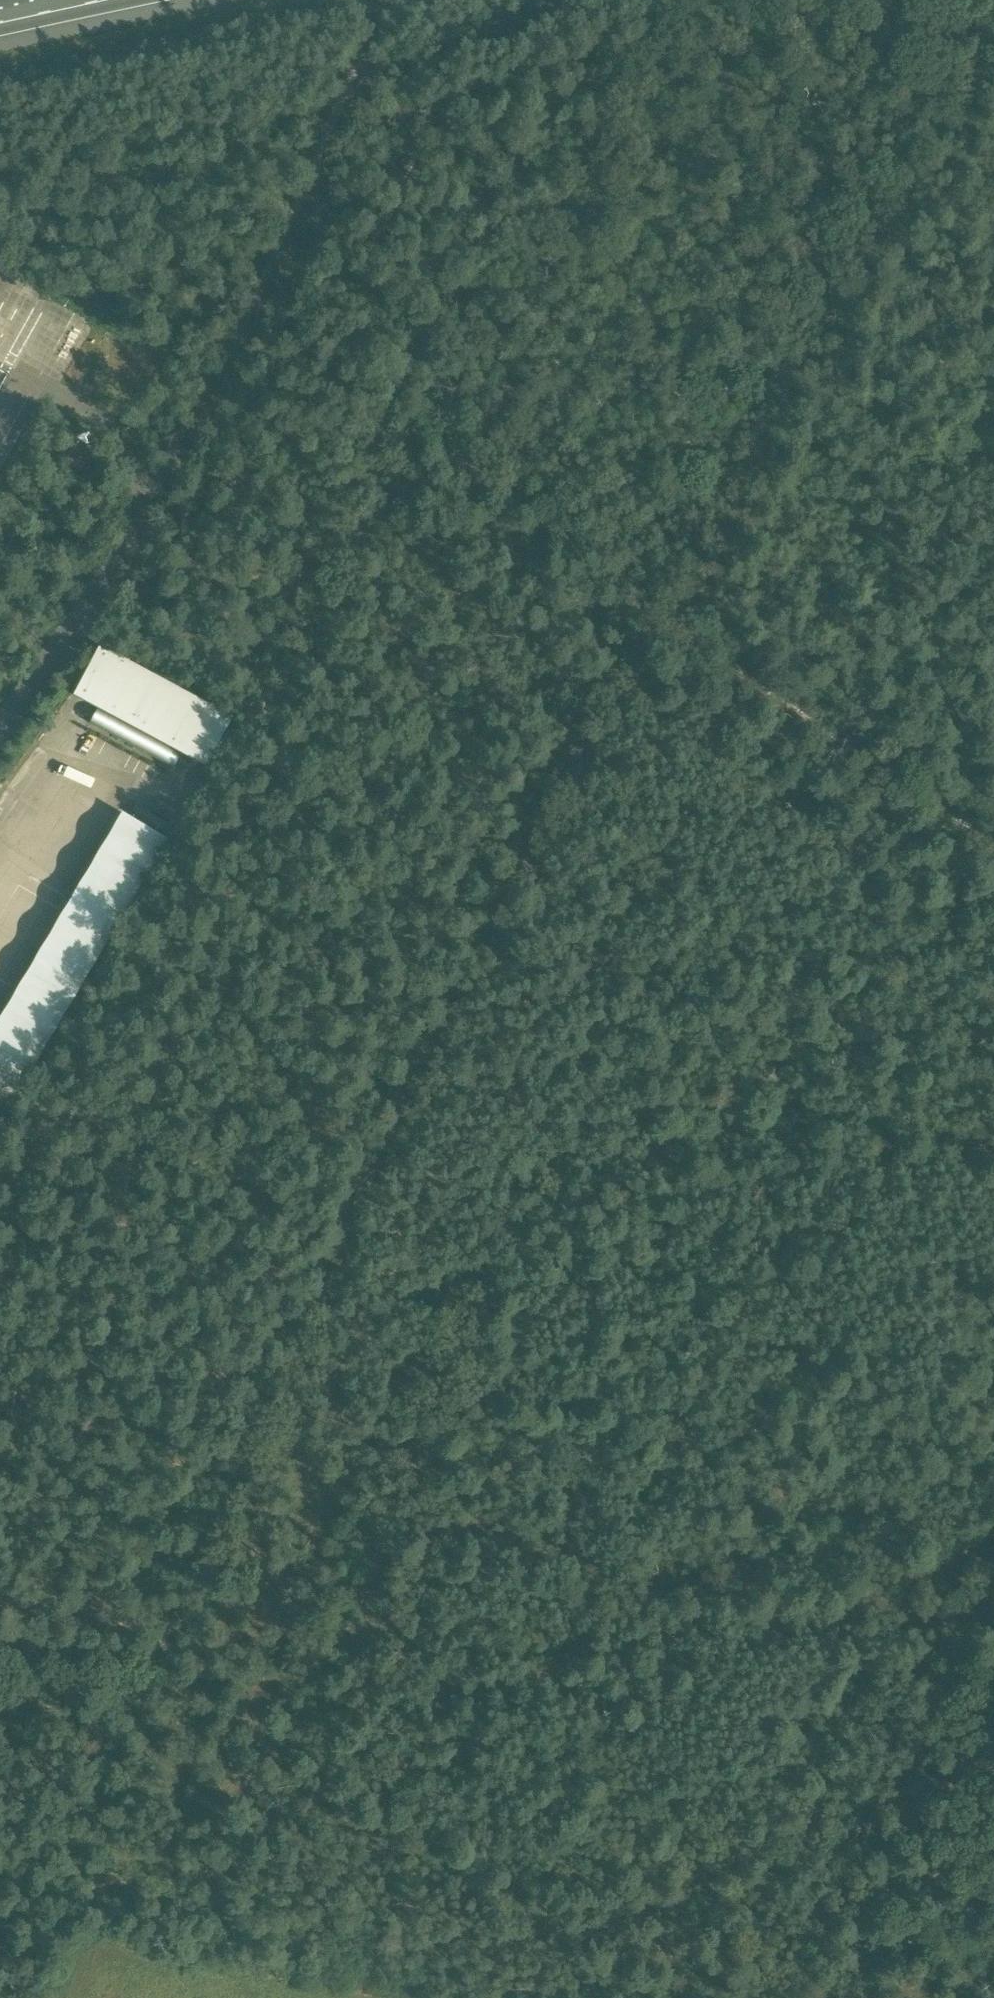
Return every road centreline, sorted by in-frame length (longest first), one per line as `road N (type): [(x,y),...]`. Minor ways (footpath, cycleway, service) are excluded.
road 1 (track): [(661,615),(635,614),(625,624),(284,1365),(259,1388)]
road 2 (unclassified): [(0,730),(138,523),(222,370),(289,227),(374,12)]
road 3 (track): [(993,845),(661,615),(601,558),(454,450),(380,410)]
road 4 (track): [(993,1576),(795,1997)]
road 5 (track): [(259,1388),(239,1386),(0,1221)]
road 6 (track): [(259,1388),(259,1414),(161,1649)]
road 7 (track): [(350,76),(575,0)]
road 8 (motorway): [(0,26),(120,0)]

